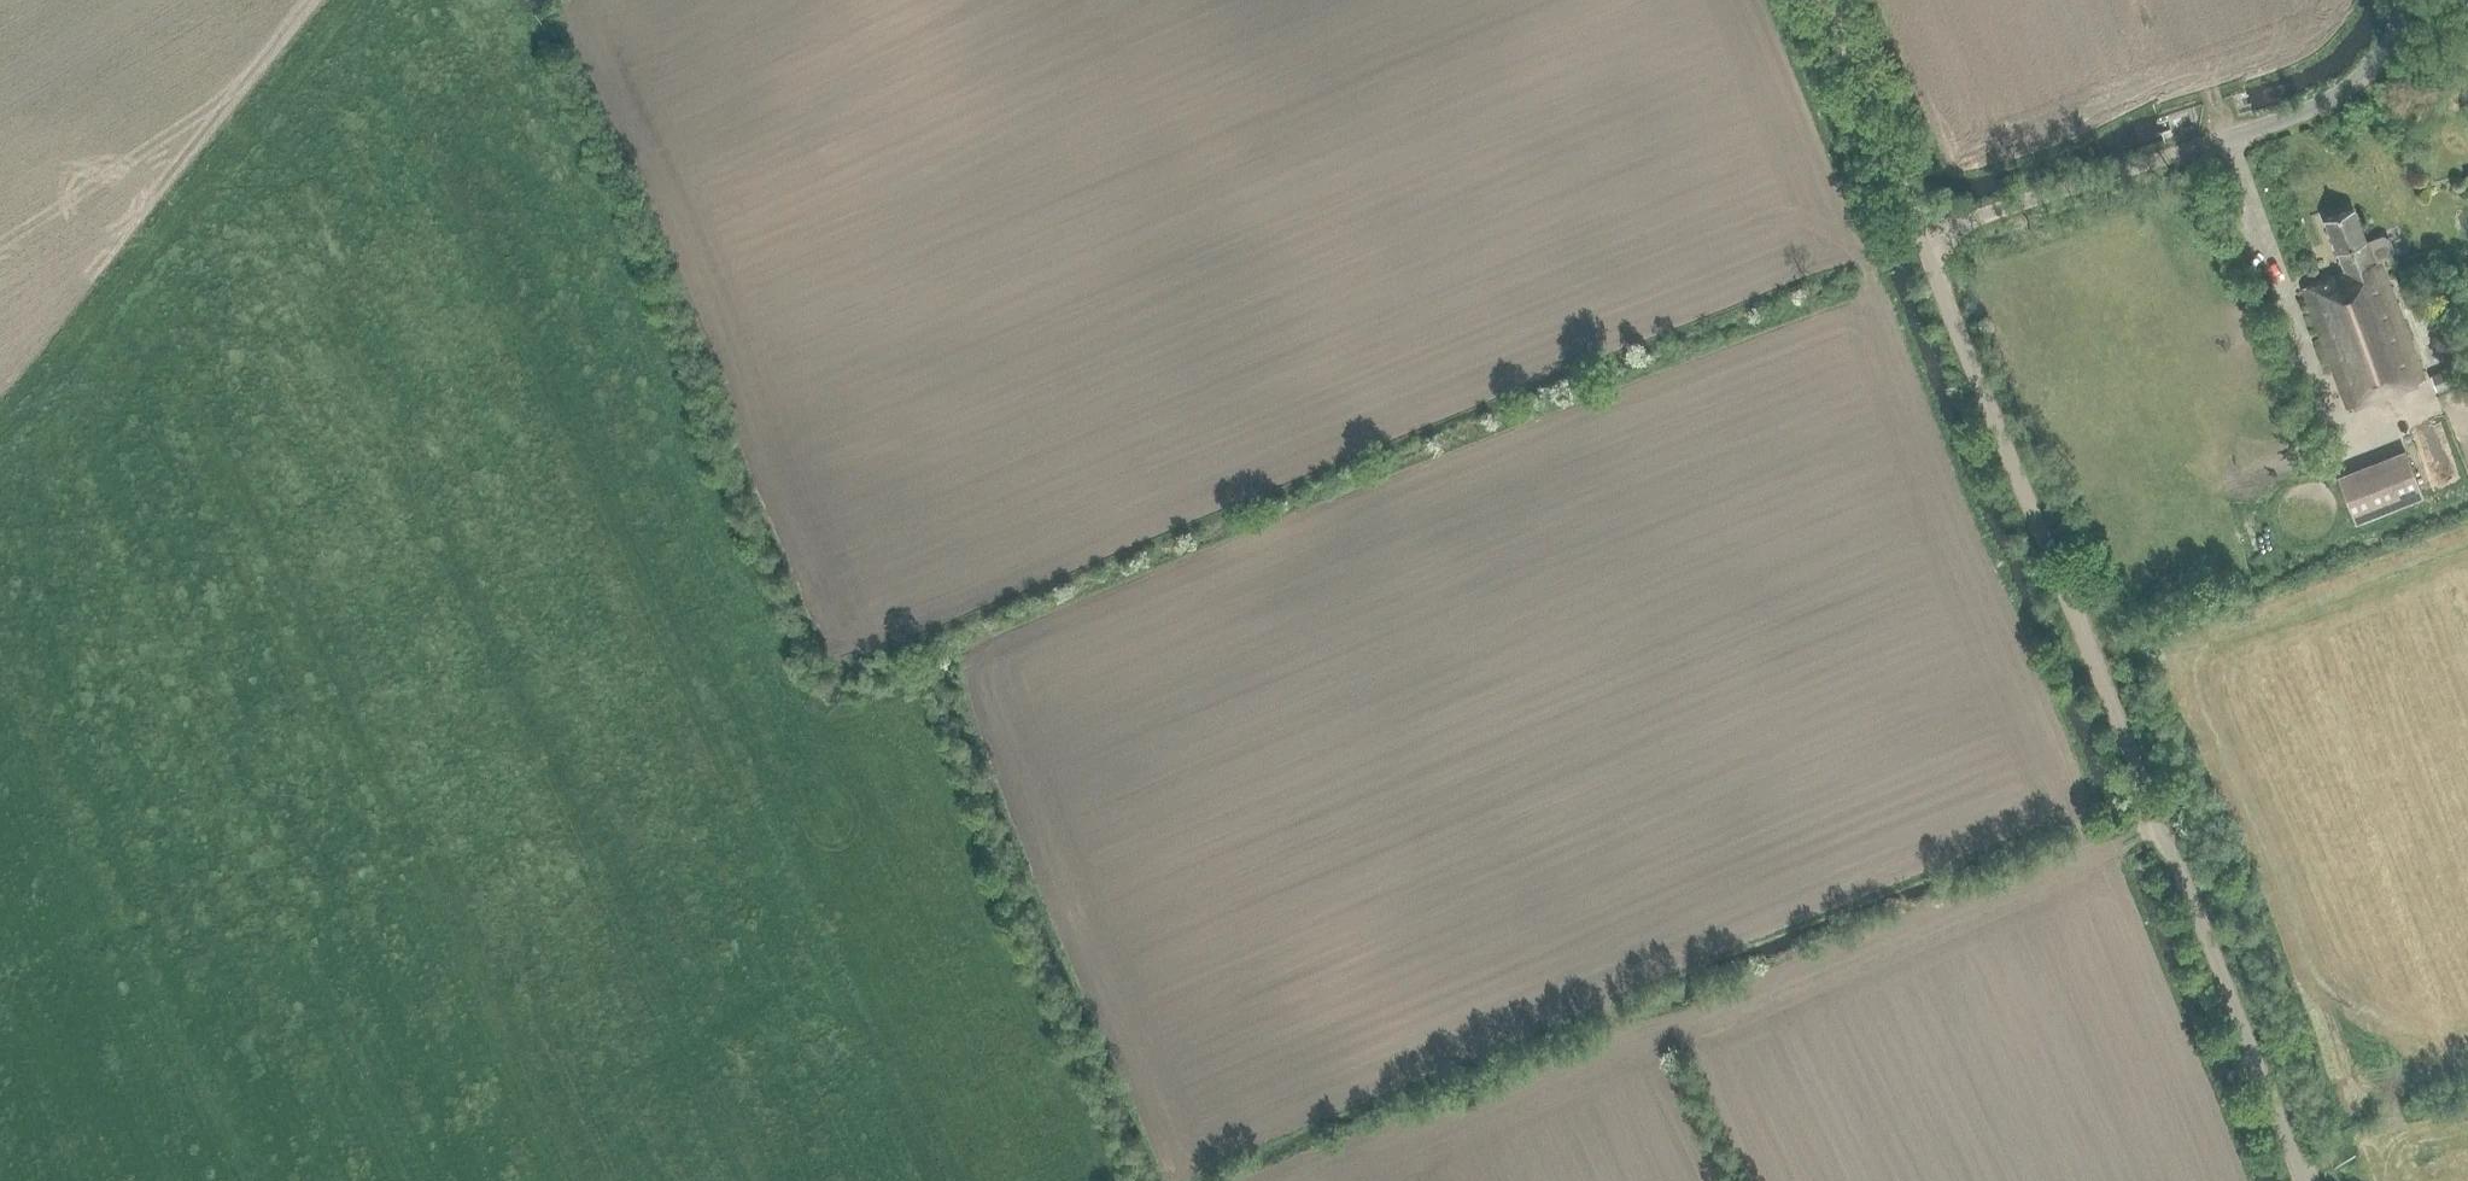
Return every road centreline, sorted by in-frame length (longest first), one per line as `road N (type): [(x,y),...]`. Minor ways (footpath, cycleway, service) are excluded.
road 1 (unclassified): [(2301,1180),(1925,232)]
road 2 (unclassified): [(1925,232),(2320,99),(2363,72),(2403,0)]
road 3 (unclassified): [(1925,232),(1831,0)]

